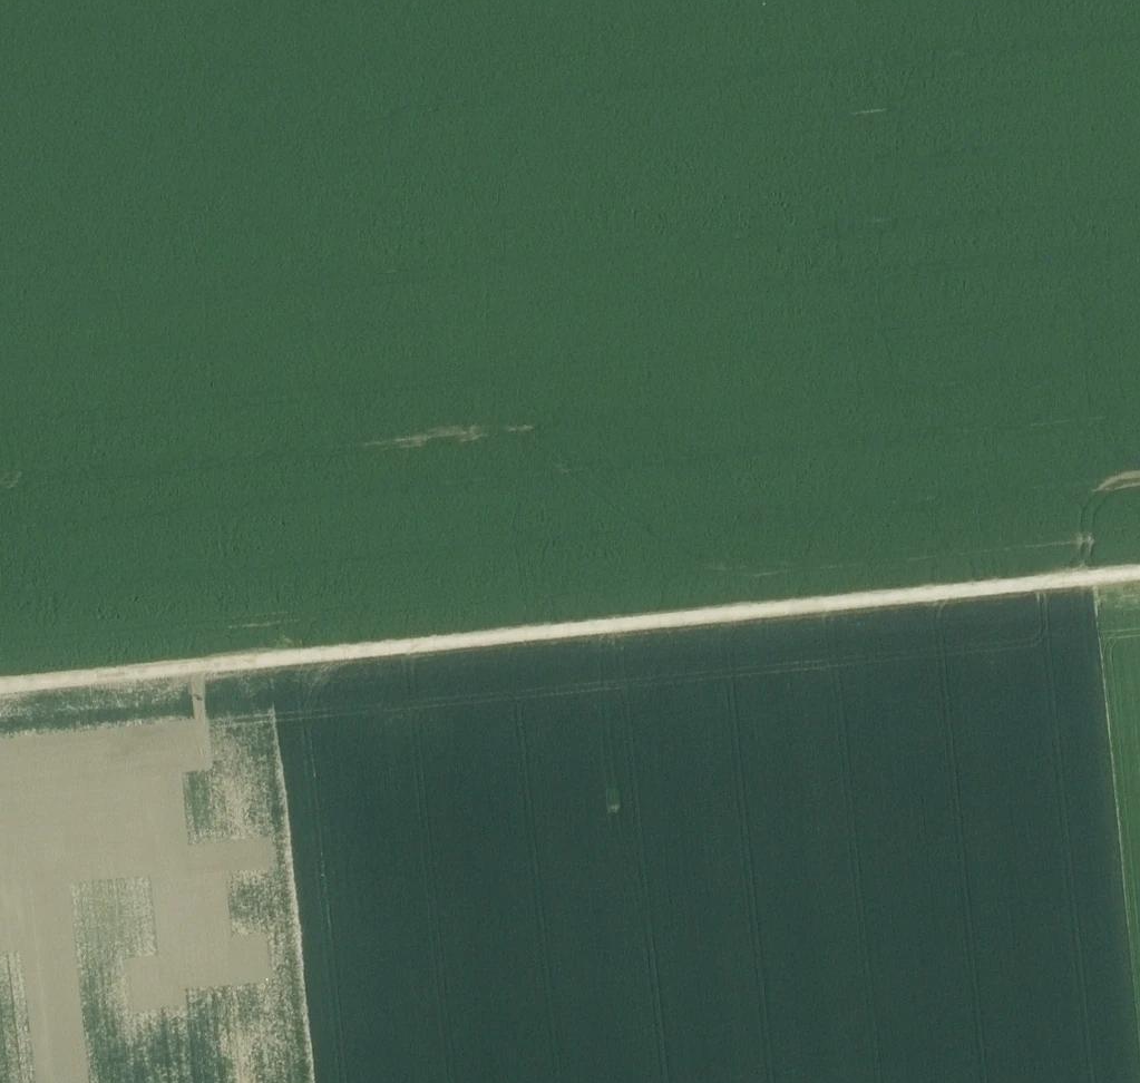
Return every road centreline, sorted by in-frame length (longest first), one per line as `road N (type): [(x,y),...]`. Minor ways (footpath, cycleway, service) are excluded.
road 1 (track): [(1139,579),(0,691)]

